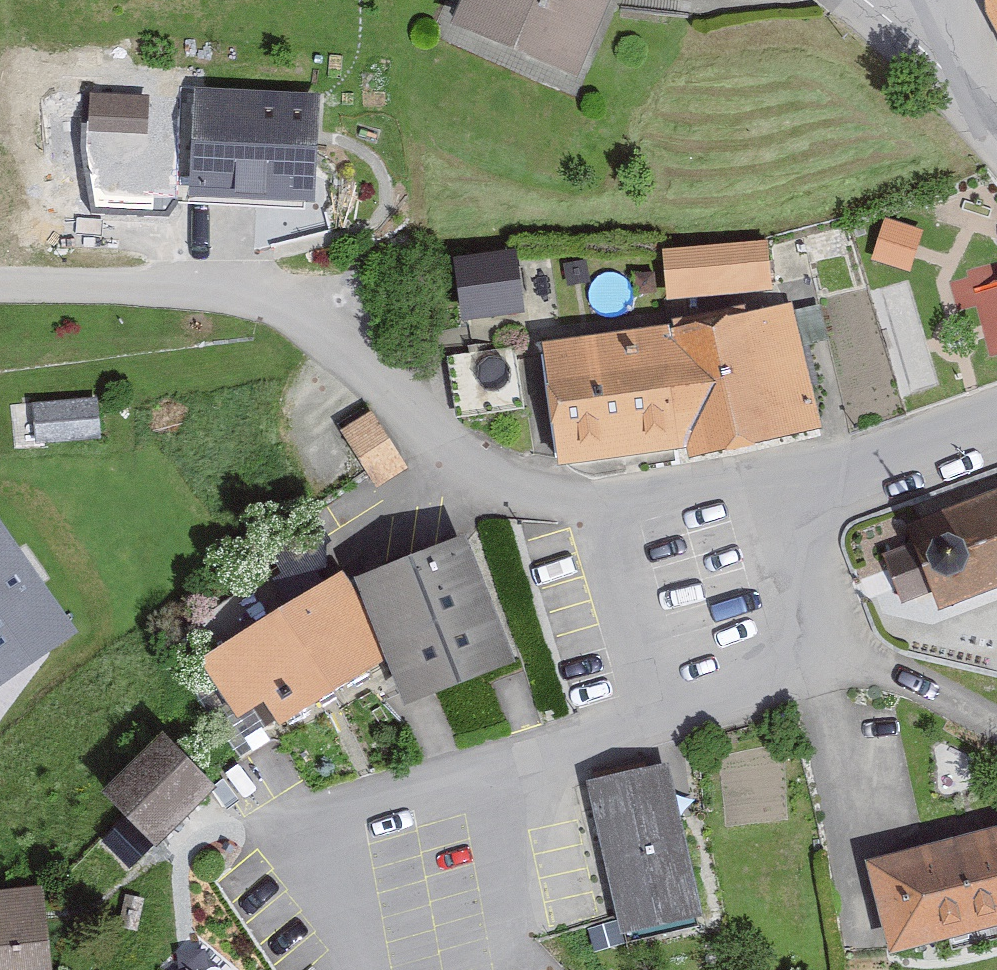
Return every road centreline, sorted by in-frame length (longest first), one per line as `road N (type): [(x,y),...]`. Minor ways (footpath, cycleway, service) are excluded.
road 1 (residential): [(788,477),(603,502),(503,478),(402,411),(287,311),(107,282),(0,283)]
road 2 (residential): [(996,420),(788,477)]
road 3 (residential): [(788,477),(827,658)]
road 4 (unclassified): [(996,128),(929,55),(905,9)]

